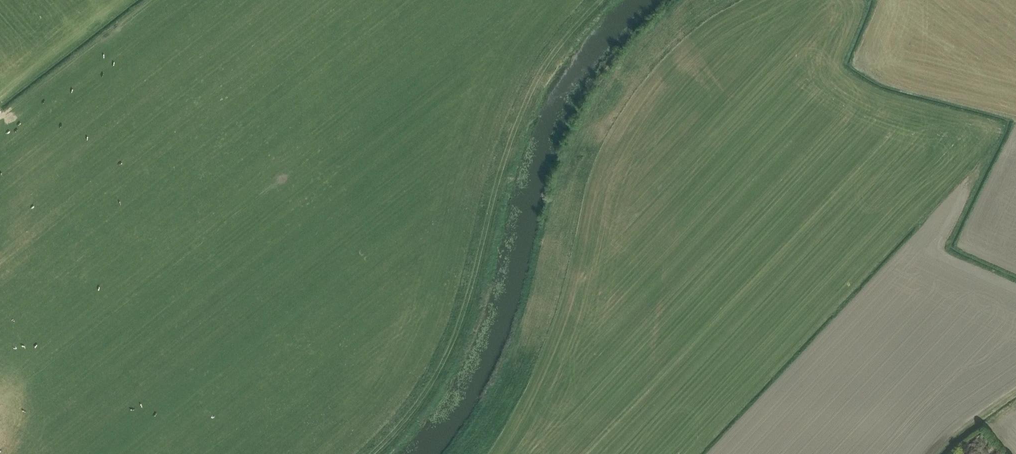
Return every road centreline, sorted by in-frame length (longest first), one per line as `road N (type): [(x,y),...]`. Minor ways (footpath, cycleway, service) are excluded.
road 1 (track): [(601,0),(539,80),(485,219),(441,377),(373,453)]

